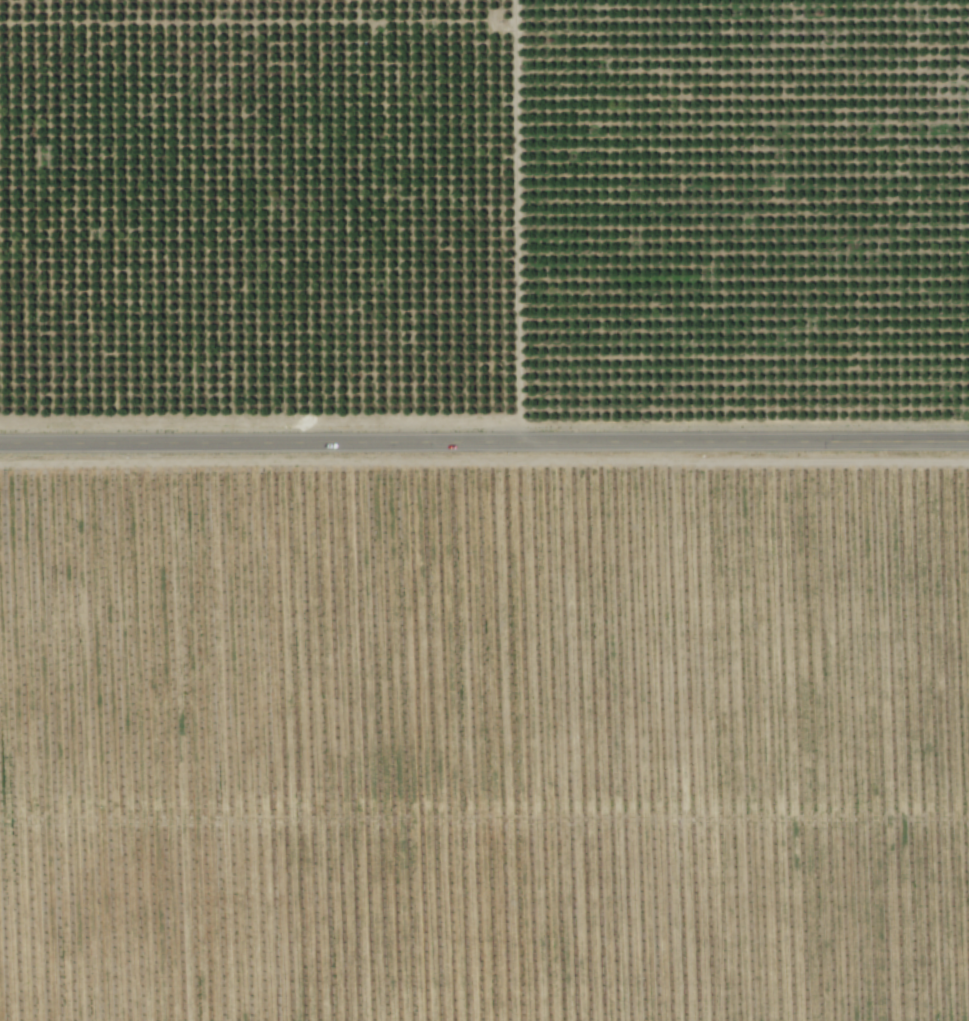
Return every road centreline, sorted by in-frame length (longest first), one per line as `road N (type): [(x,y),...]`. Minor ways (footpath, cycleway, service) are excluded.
road 1 (tertiary): [(968,440),(0,444)]

